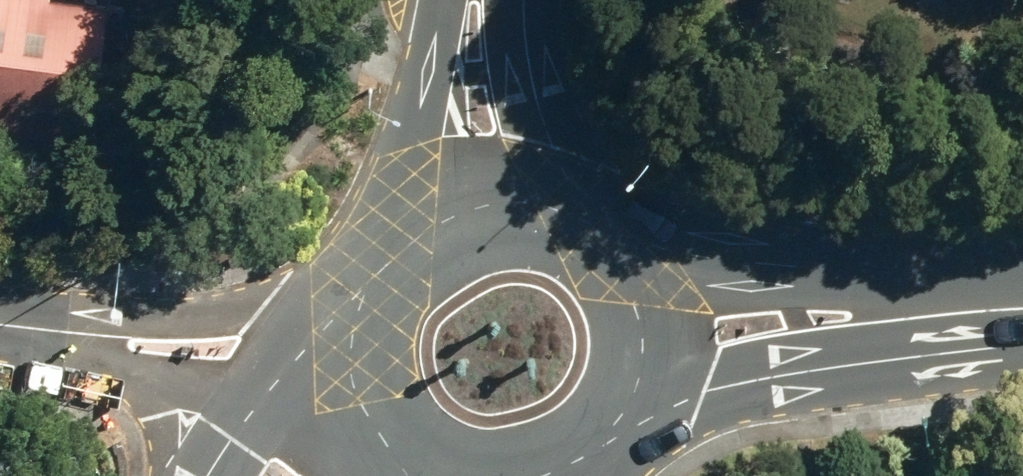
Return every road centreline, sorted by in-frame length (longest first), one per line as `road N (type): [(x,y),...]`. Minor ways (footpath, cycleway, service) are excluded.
road 1 (secondary): [(926,314),(861,365),(698,395),(627,423)]
road 2 (secondary): [(629,272),(843,285),(926,314)]
road 3 (tertiary): [(70,332),(257,309),(363,283)]
road 4 (secondary): [(396,250),(441,0)]
road 5 (secondary): [(518,0),(547,146),(575,217)]
road 6 (tertiary): [(354,381),(150,378)]
road 7 (secondary): [(396,250),(441,219),(479,206),(575,217)]
road 8 (tertiary): [(208,475),(232,436),(354,381)]
road 9 (secondary): [(629,272),(642,373),(627,423)]

